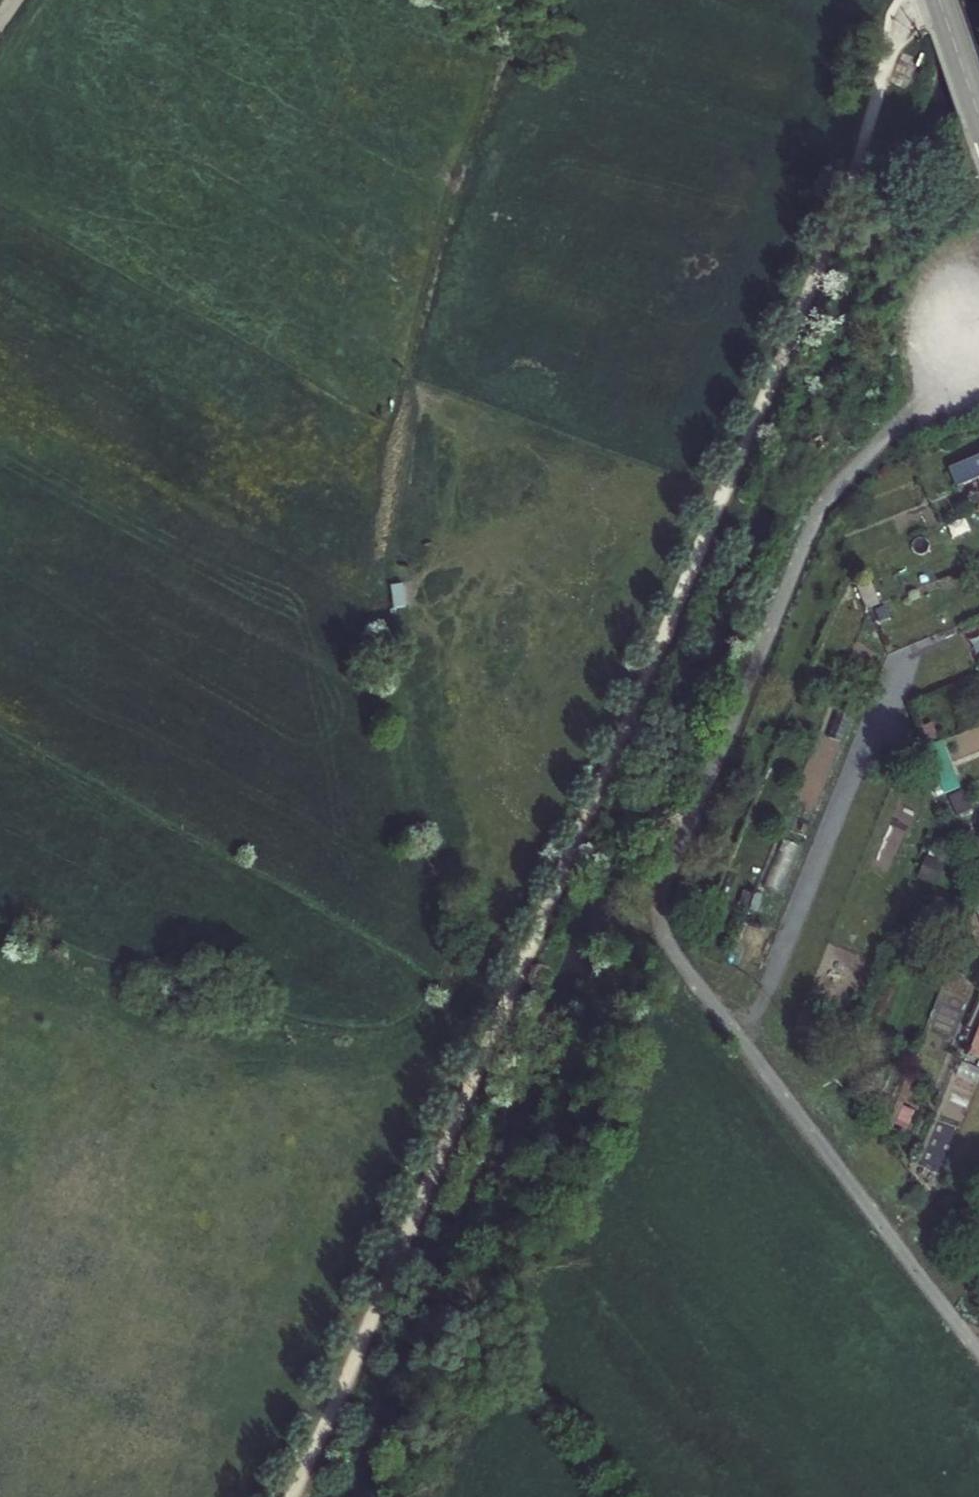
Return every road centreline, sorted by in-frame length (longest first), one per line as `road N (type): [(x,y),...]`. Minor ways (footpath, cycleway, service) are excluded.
road 1 (track): [(738,1035),(771,1006),(902,679)]

